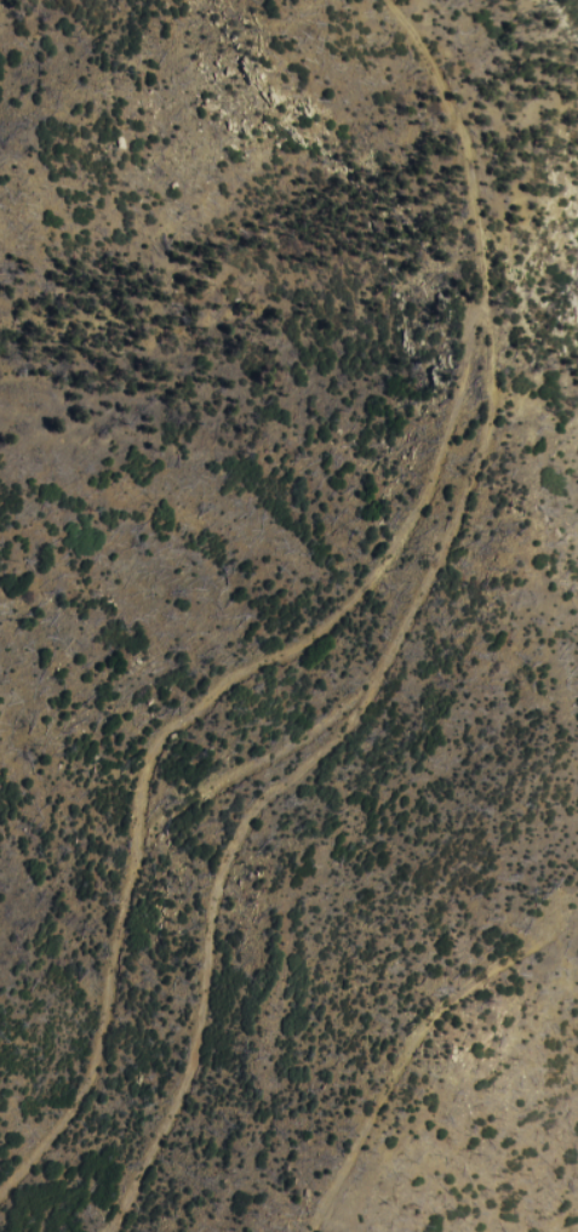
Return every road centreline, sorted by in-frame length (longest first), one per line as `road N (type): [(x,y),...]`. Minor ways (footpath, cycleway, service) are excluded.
road 1 (track): [(0,1185),(73,1101),(91,1065),(143,770),(156,734),(240,666),(282,652),(325,622),(370,580),(428,479),(482,313)]
road 2 (track): [(482,313),(485,403),(433,560),(347,717),(309,760),(257,799),(228,839),(202,917),(189,1059),(99,1231)]
road 3 (track): [(299,1231),(396,1045),(434,1000),(549,924)]
road 4 (track): [(482,313),(468,146),(408,29),(382,0)]

